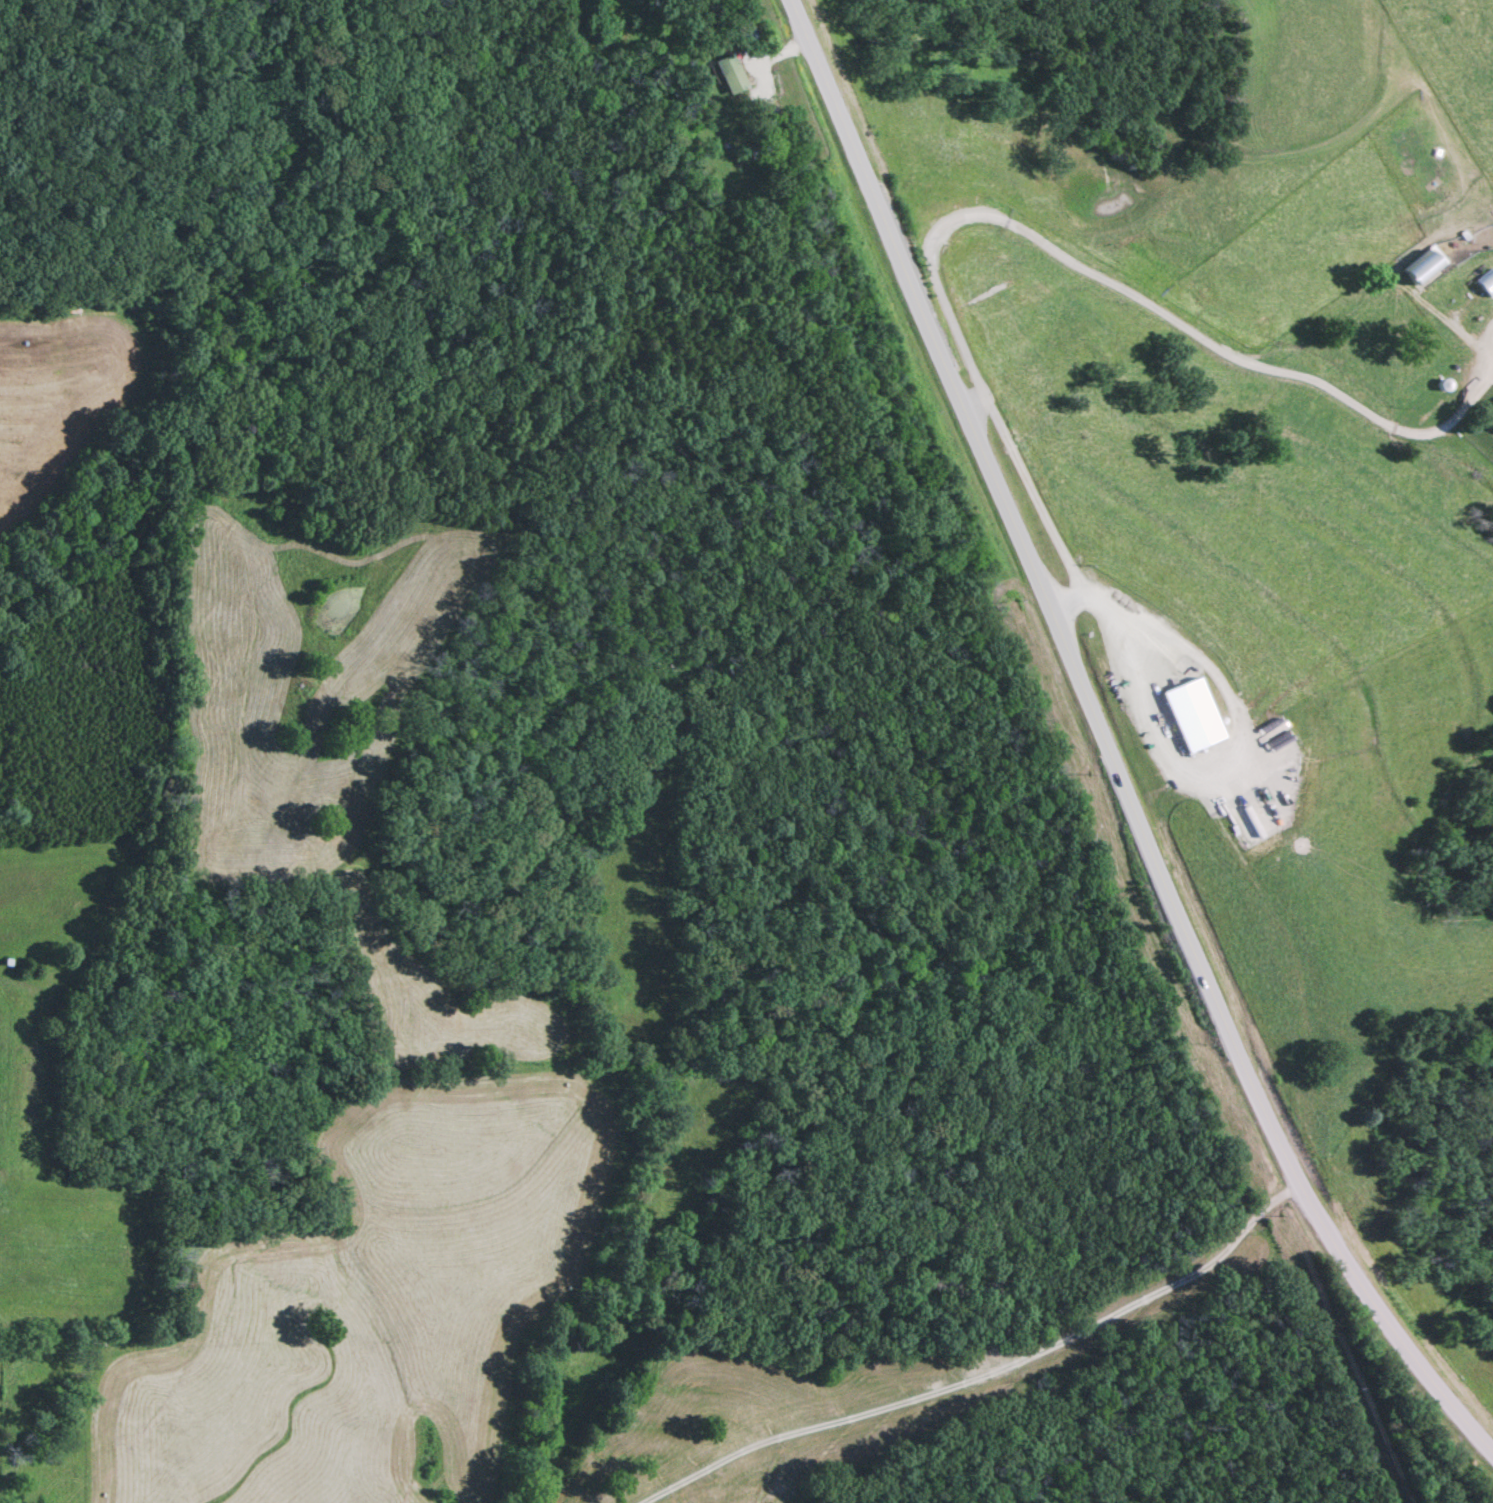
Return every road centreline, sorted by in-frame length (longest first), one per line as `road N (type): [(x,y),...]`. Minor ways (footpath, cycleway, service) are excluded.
road 1 (secondary): [(1492,1449),(1471,1431),(1302,1196),(1202,986),(788,0)]

